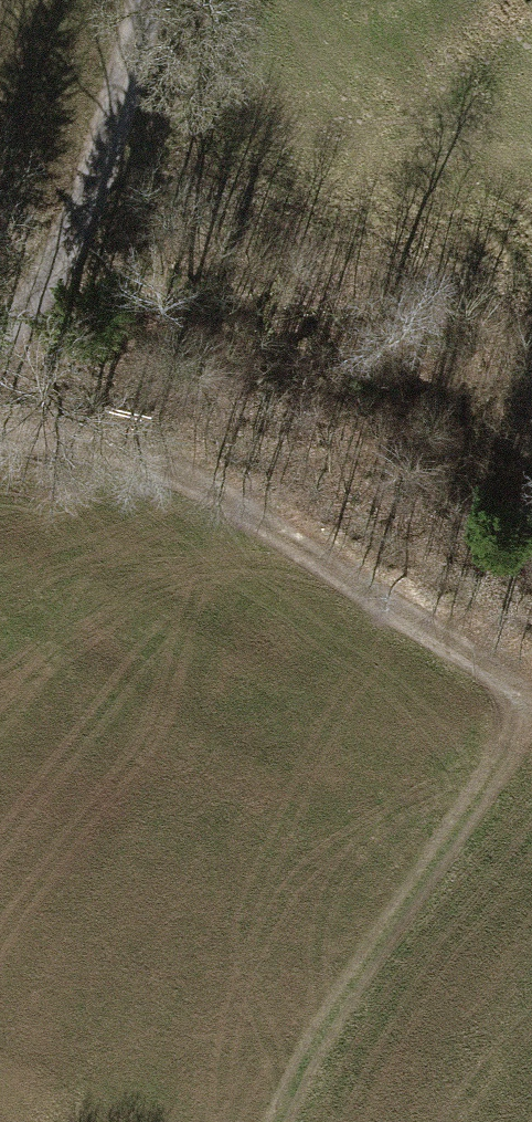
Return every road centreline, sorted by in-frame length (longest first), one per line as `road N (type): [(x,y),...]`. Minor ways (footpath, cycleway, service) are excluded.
road 1 (track): [(0,442),(52,438),(155,465),(494,672),(516,705)]
road 2 (track): [(516,705),(515,751),(300,1058),(271,1121)]
road 3 (track): [(0,336),(71,253),(138,0)]

